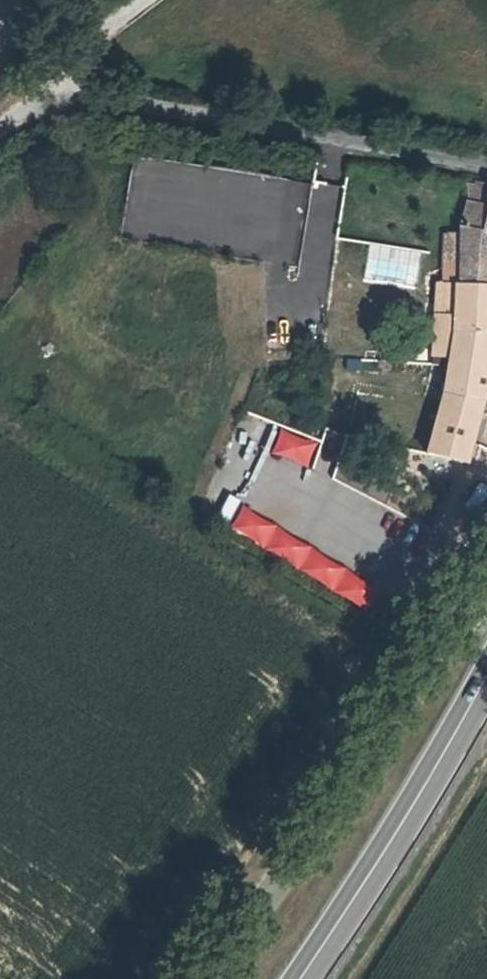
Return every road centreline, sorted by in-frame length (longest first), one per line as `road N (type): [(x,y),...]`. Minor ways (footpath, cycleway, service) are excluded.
road 1 (unclassified): [(0,137),(50,110),(94,106),(486,173)]
road 2 (unclassified): [(214,978),(486,588)]
road 3 (primary): [(486,679),(441,765),(301,978)]

